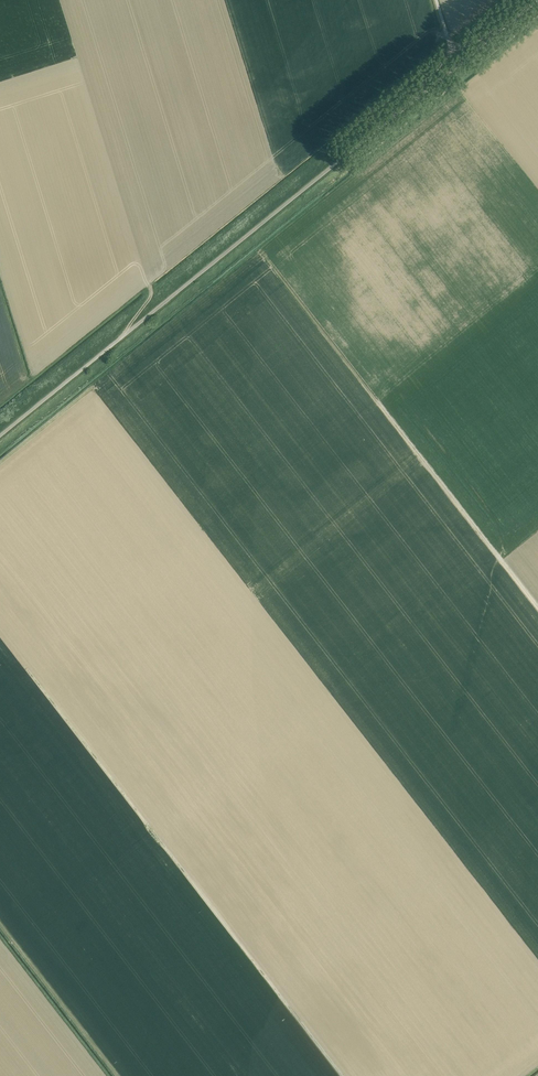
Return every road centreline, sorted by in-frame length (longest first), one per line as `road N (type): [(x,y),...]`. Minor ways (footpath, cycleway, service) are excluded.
road 1 (unclassified): [(0,437),(409,107)]

